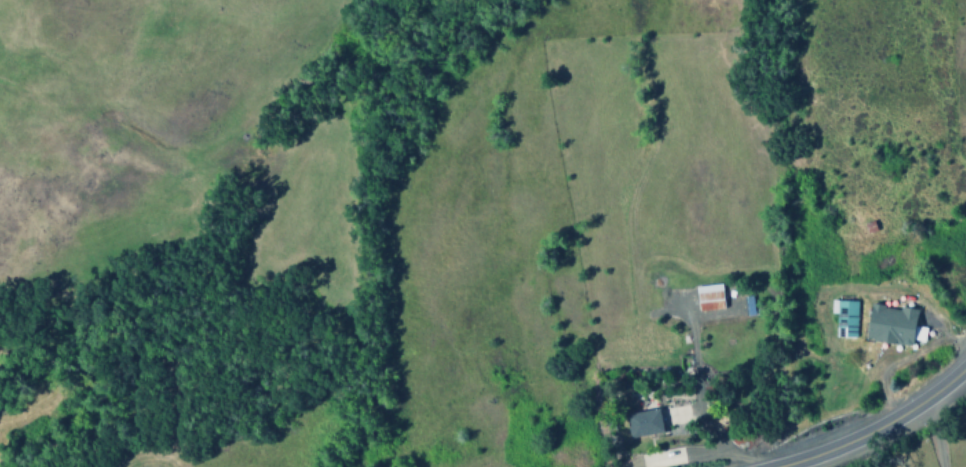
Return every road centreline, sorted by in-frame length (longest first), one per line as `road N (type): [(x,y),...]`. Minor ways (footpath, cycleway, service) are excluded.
road 1 (secondary): [(757,466),(883,422),(965,364)]

